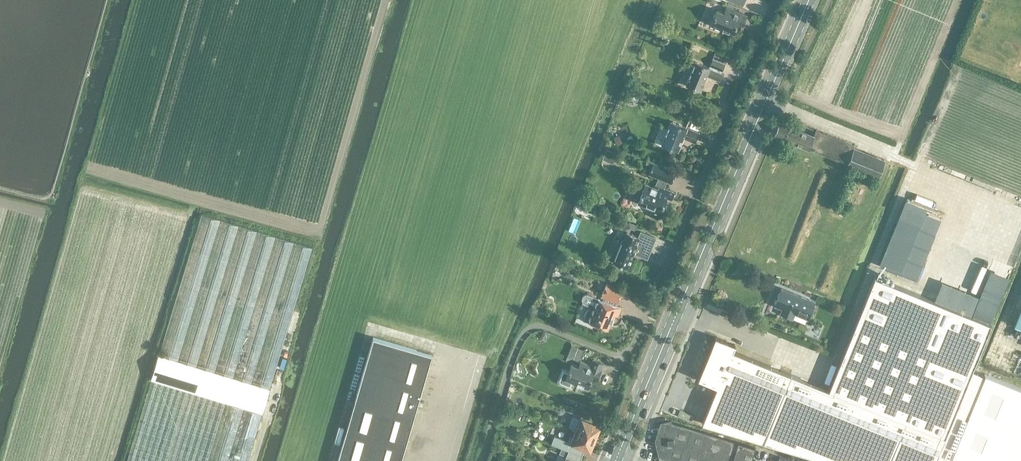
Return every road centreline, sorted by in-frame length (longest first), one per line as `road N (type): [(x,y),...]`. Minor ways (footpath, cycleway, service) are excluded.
road 1 (primary): [(615,460),(809,0)]

